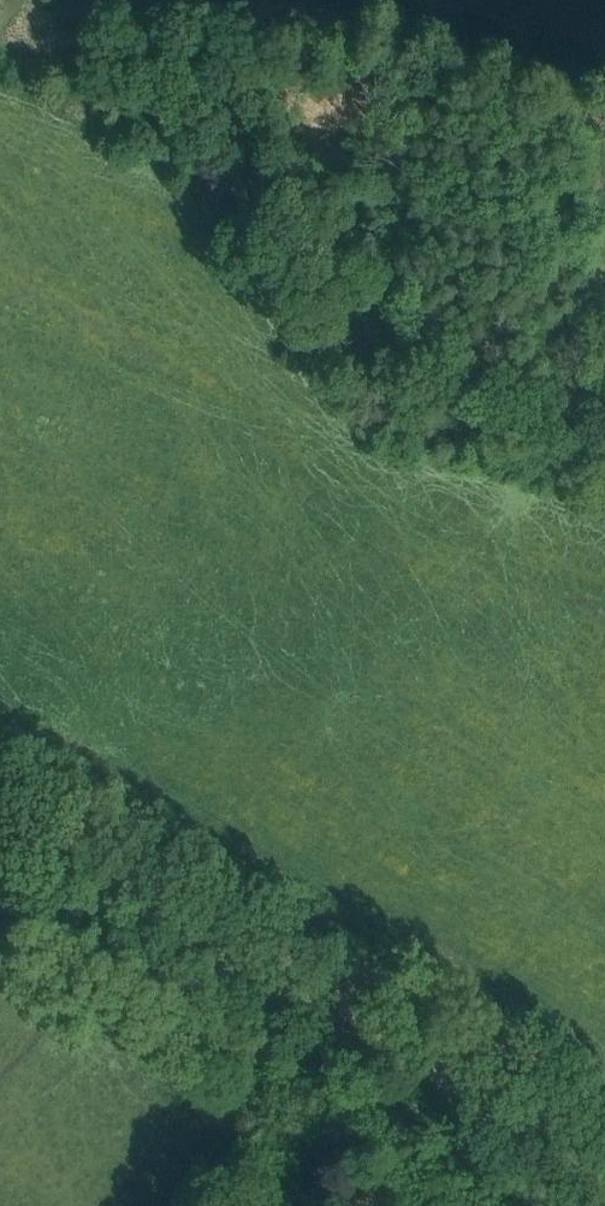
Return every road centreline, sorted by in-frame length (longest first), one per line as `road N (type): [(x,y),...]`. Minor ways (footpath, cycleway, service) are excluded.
road 1 (track): [(0,826),(604,1171)]

